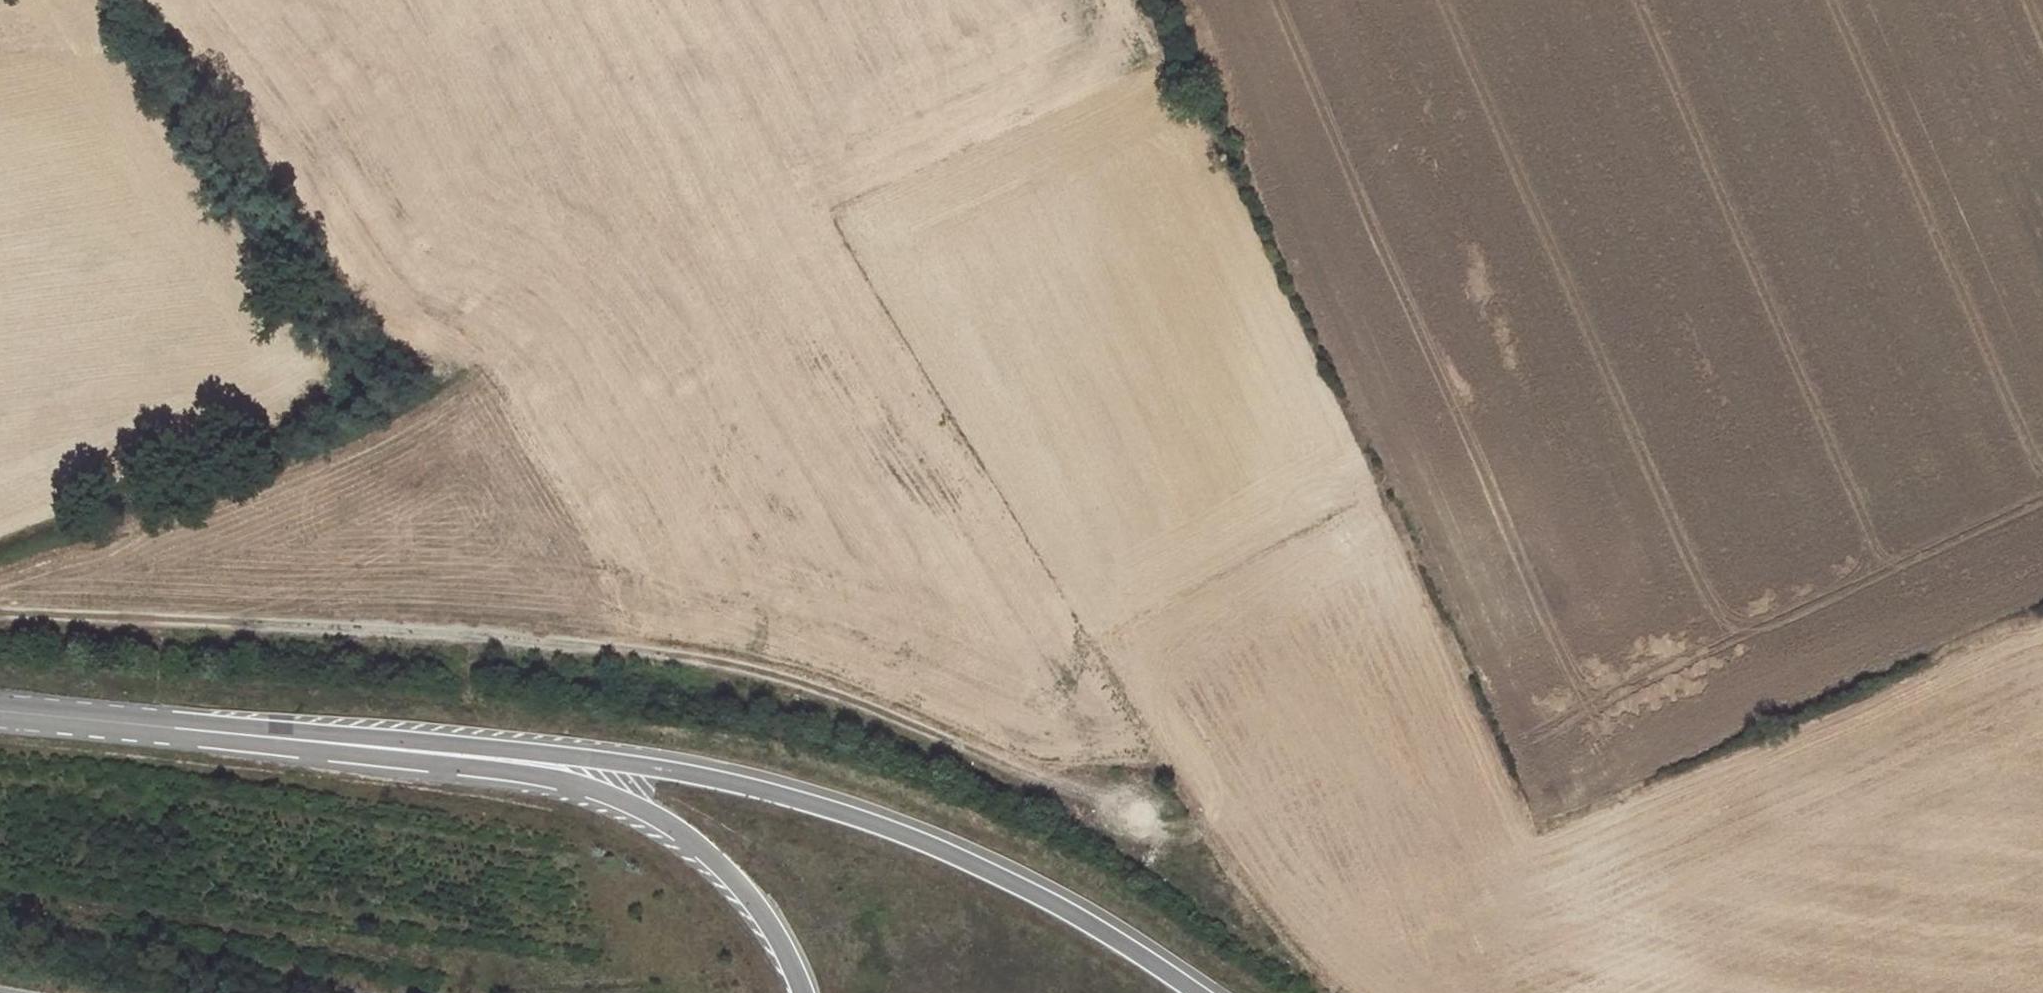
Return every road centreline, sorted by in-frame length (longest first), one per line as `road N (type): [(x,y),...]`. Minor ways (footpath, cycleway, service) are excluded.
road 1 (track): [(0,614),(337,626),(665,654),(921,725),(1158,847)]

